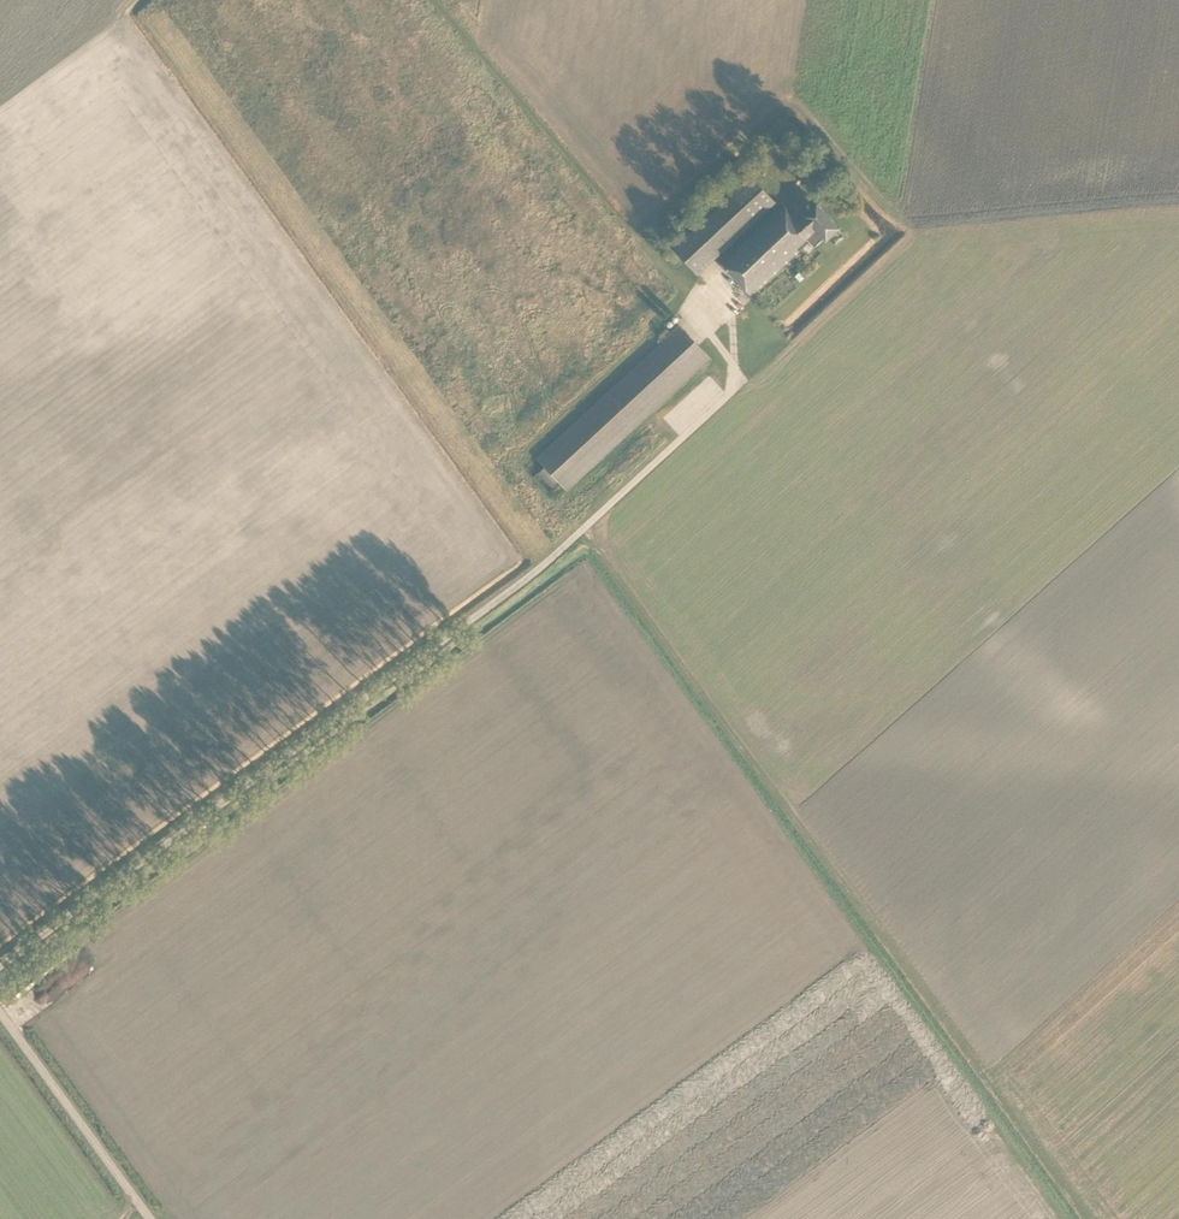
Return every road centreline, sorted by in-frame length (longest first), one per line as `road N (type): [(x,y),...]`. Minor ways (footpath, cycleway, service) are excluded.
road 1 (track): [(584,533),(1088,1218)]
road 2 (track): [(709,312),(437,0)]
road 3 (unclassified): [(149,1218),(0,1015)]

